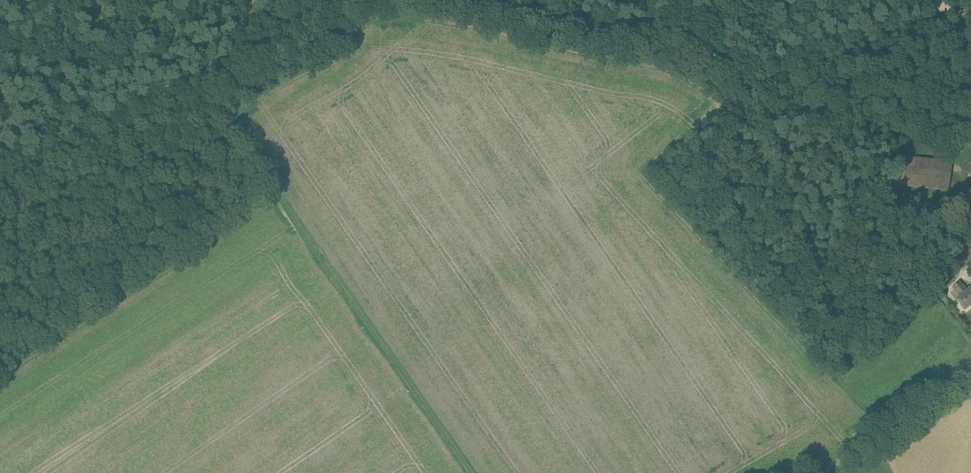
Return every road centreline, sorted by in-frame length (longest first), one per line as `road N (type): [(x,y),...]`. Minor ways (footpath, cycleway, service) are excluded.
road 1 (track): [(326,0),(0,183)]
road 2 (track): [(468,472),(322,263)]
road 3 (unclassified): [(819,472),(970,369)]

